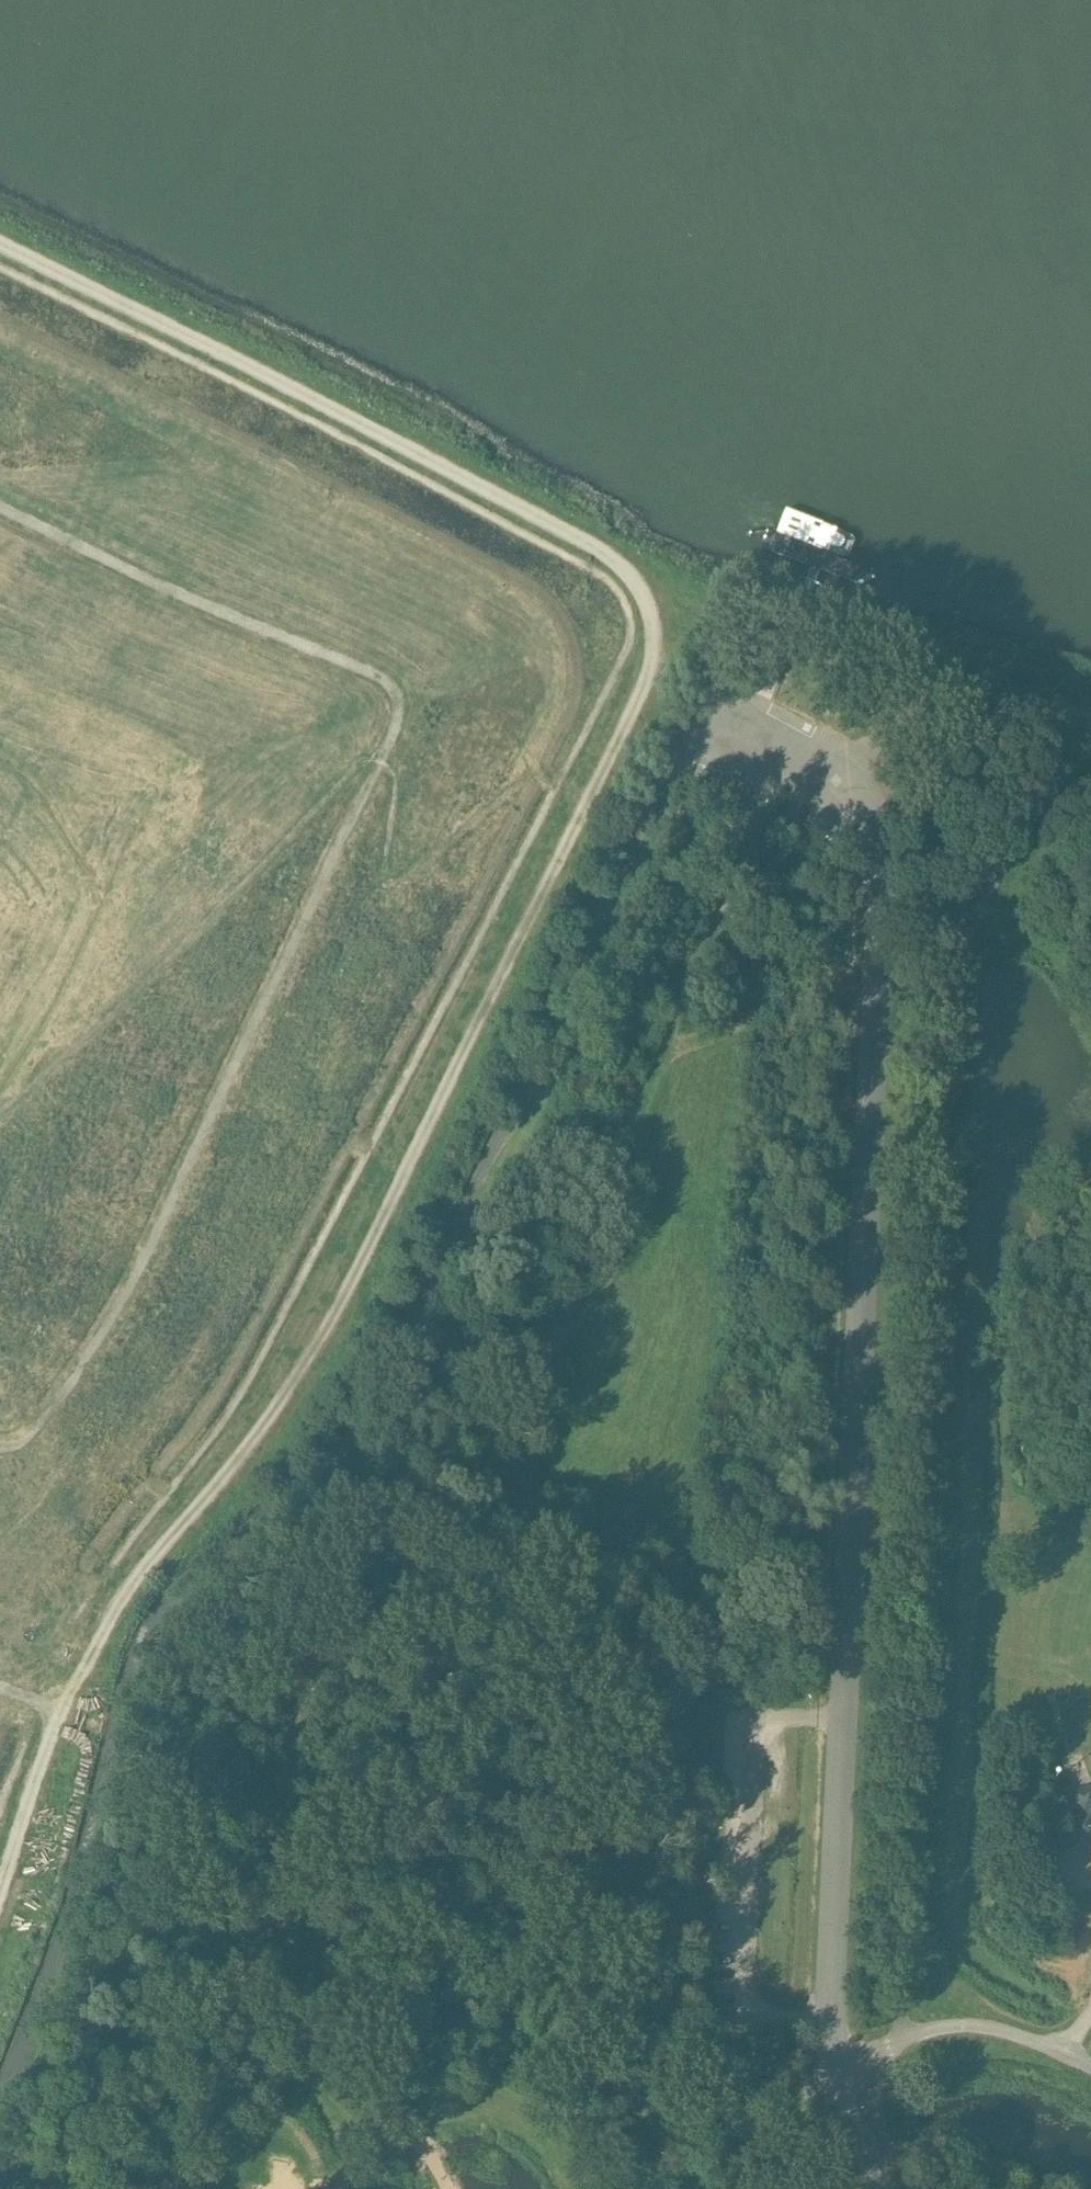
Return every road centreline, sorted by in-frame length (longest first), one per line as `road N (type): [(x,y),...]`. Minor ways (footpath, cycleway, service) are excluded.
road 1 (unclassified): [(833,2070),(879,849),(867,807),(843,770),(768,742)]
road 2 (track): [(0,504),(390,689),(400,716),(119,1305),(28,1438),(0,1447)]
road 3 (tertiary): [(887,2188),(833,2070)]

